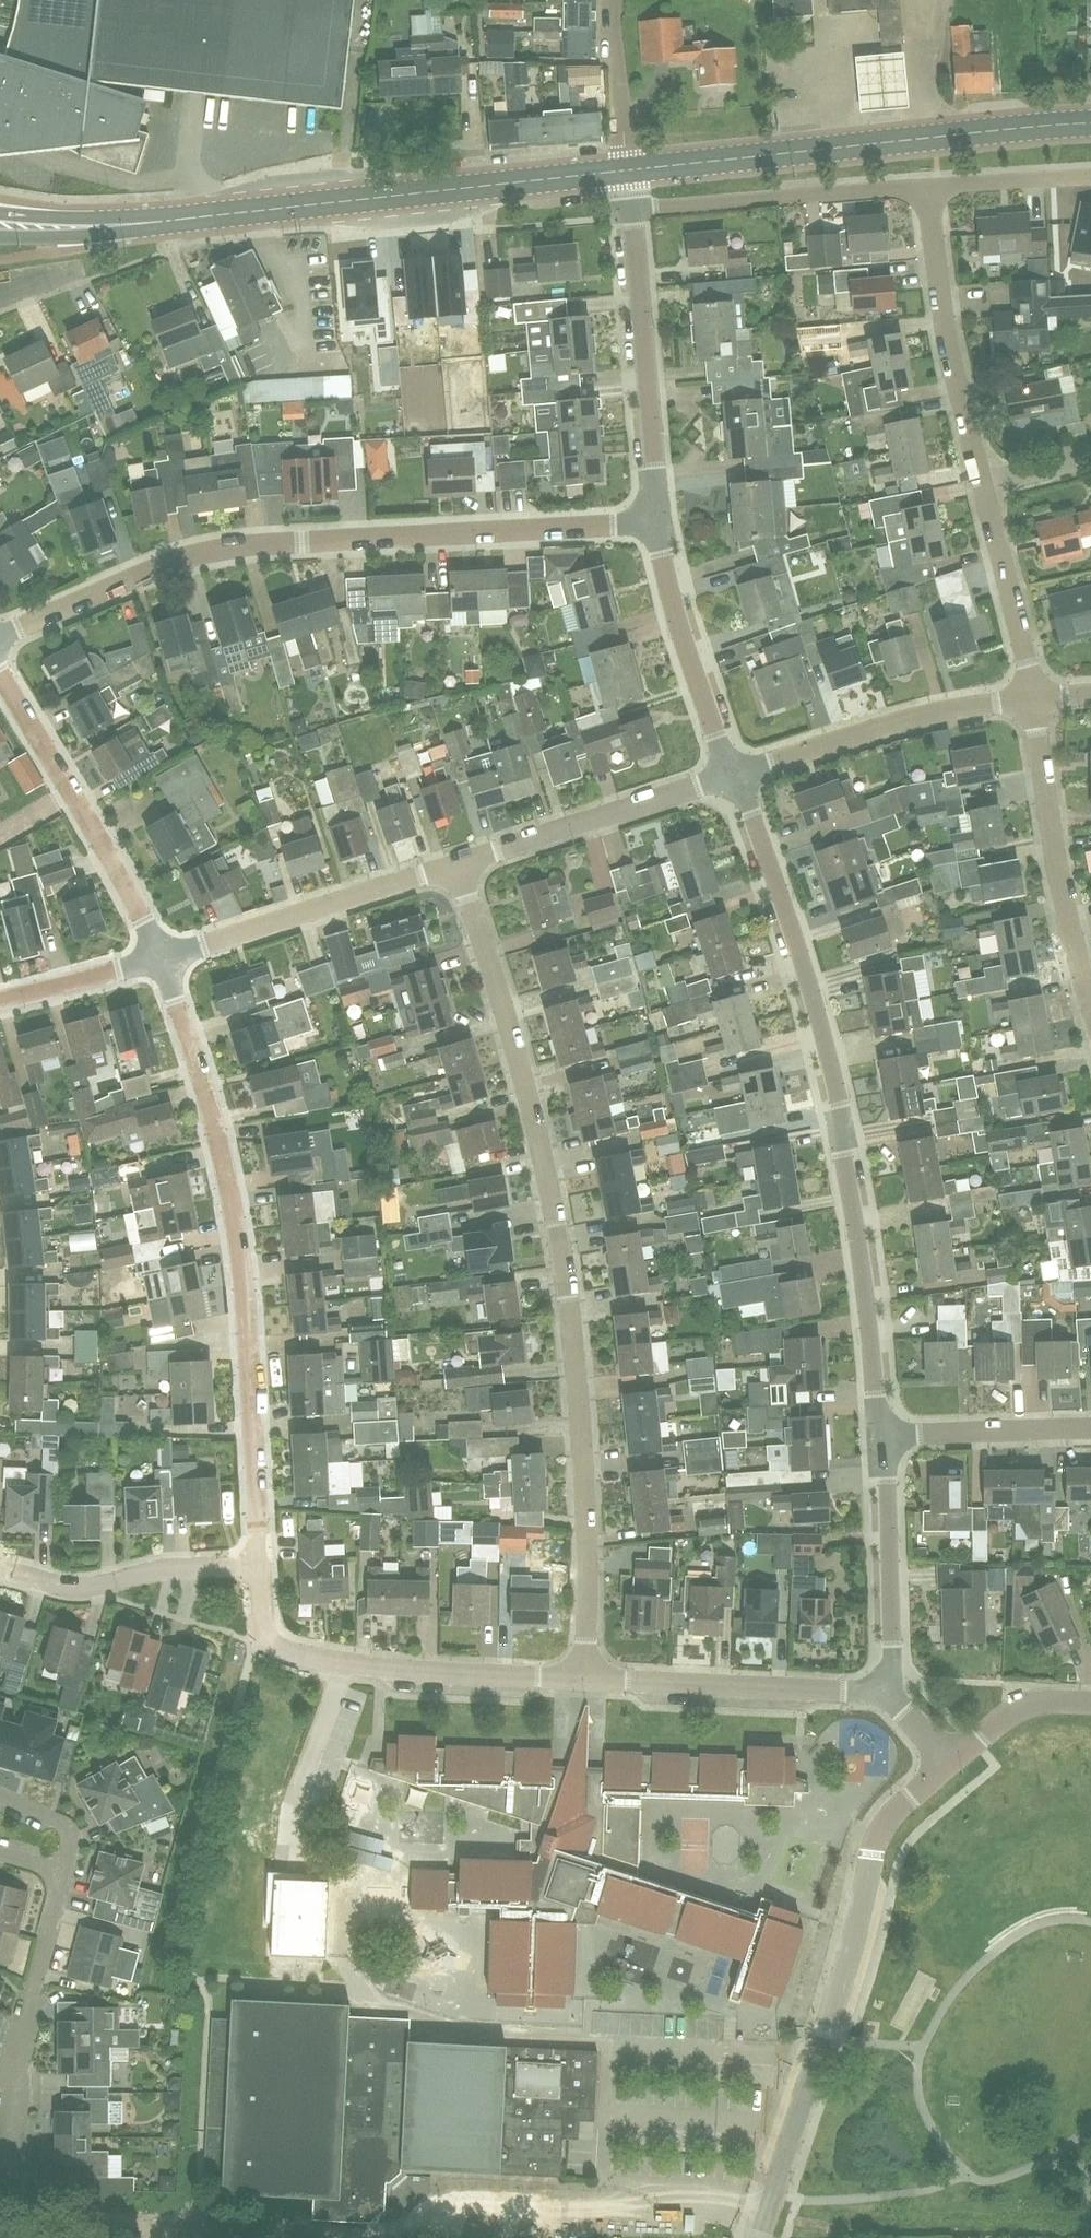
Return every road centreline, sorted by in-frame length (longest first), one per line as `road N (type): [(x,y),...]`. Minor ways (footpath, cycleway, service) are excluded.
road 1 (residential): [(583,1678),(586,1528),(568,1297),(521,1069),(457,865)]
road 2 (residential): [(886,1437),(841,1107),(807,973),(734,776)]
road 3 (residential): [(0,636),(151,571),(245,546),(655,522)]
road 4 (residential): [(260,1564),(240,1261),(221,1151),(161,958)]
road 5 (unclassified): [(770,2205),(459,2209),(362,2235),(176,2226),(162,2237)]
road 6 (residential): [(770,2205),(873,1850),(890,1817),(949,1763)]
road 7 (primary): [(629,171),(1090,127)]
road 8 (primary): [(171,222),(629,171)]
road 9 (residential): [(161,958),(0,675)]
road 10 (residential): [(583,1678),(381,1668),(307,1656),(270,1639)]
road 11 (residential): [(655,522),(632,211)]
road 12 (residential): [(457,865),(161,958)]
road 13 (residential): [(1032,700),(886,725),(734,776)]
road 14 (residential): [(890,1693),(583,1678)]
road 15 (residential): [(1090,1001),(1062,893),(1032,700)]
road 16 (residential): [(982,488),(948,341),(927,187)]
road 17 (unclassified): [(610,2046),(473,2034),(382,2006),(335,1957)]
road 18 (residential): [(927,187),(632,211)]
road 19 (residential): [(0,2159),(63,1871)]
road 20 (residential): [(734,776),(457,865)]
road 21 (residential): [(734,776),(655,522)]
road 22 (residential): [(260,1564),(173,1568),(80,1588),(0,1568)]
road 23 (residential): [(890,1693),(886,1437)]
road 24 (residential): [(1032,700),(982,488)]
road 25 (residential): [(886,1437),(1090,1429)]
road 26 (residential): [(629,171),(614,0)]
road 27 (primary): [(0,236),(171,222)]
road 28 (primary): [(171,222),(0,213)]
road 29 (residential): [(161,958),(0,1000)]
road 30 (residential): [(1090,178),(927,187)]
road 31 (residential): [(949,1763),(1031,1705),(1090,1704)]

